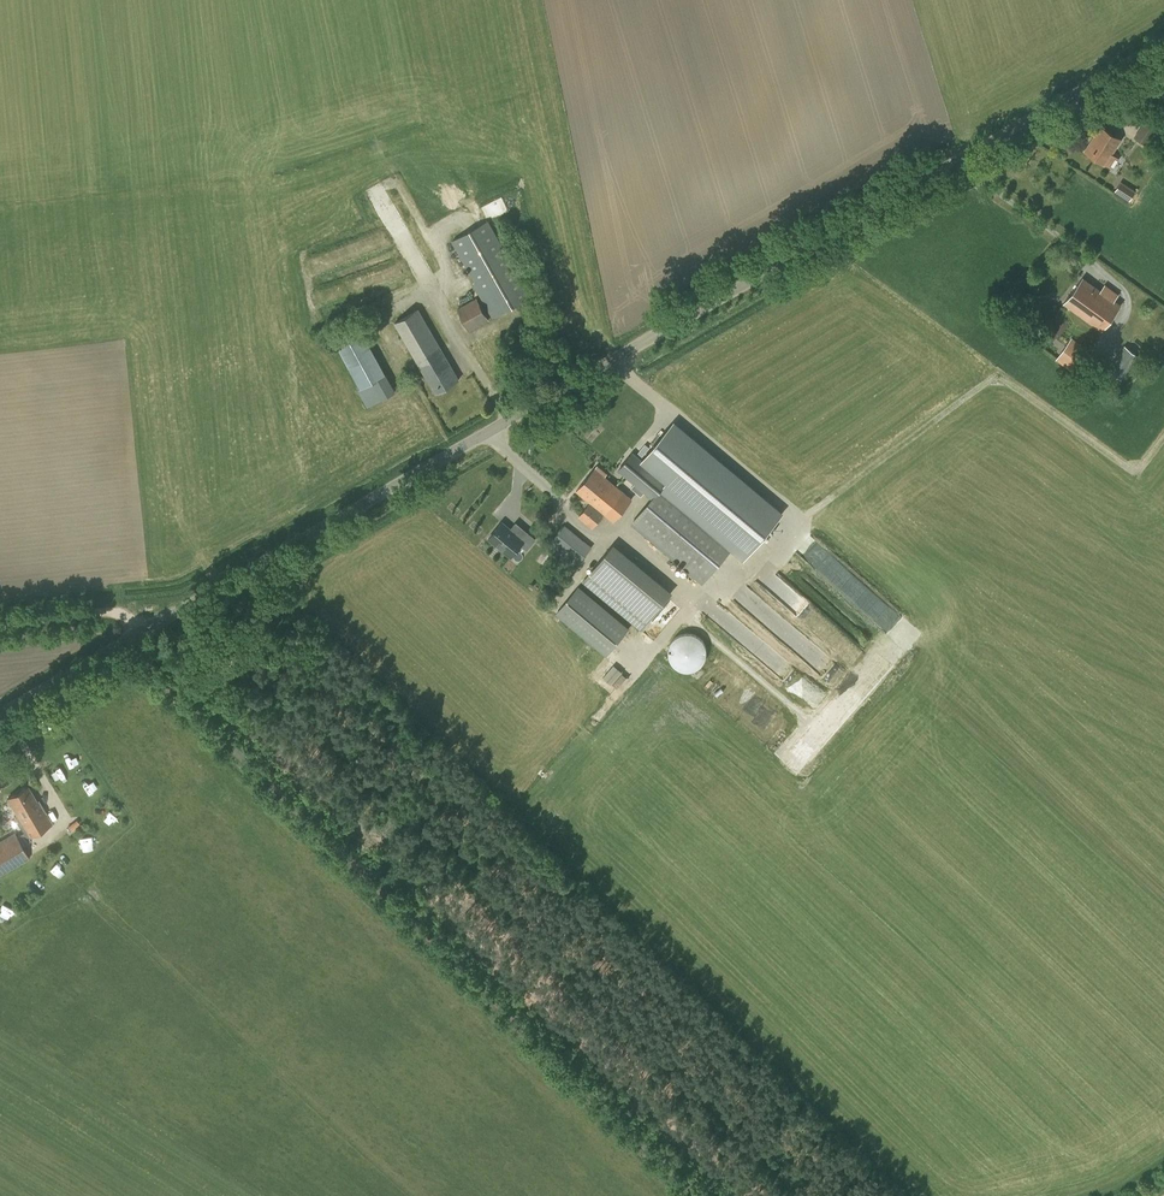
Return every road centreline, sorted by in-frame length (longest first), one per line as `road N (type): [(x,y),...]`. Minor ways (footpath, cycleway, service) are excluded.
road 1 (unclassified): [(0,714),(1163,36)]
road 2 (track): [(682,1195),(127,641)]
road 3 (track): [(0,624),(111,611),(146,629)]

